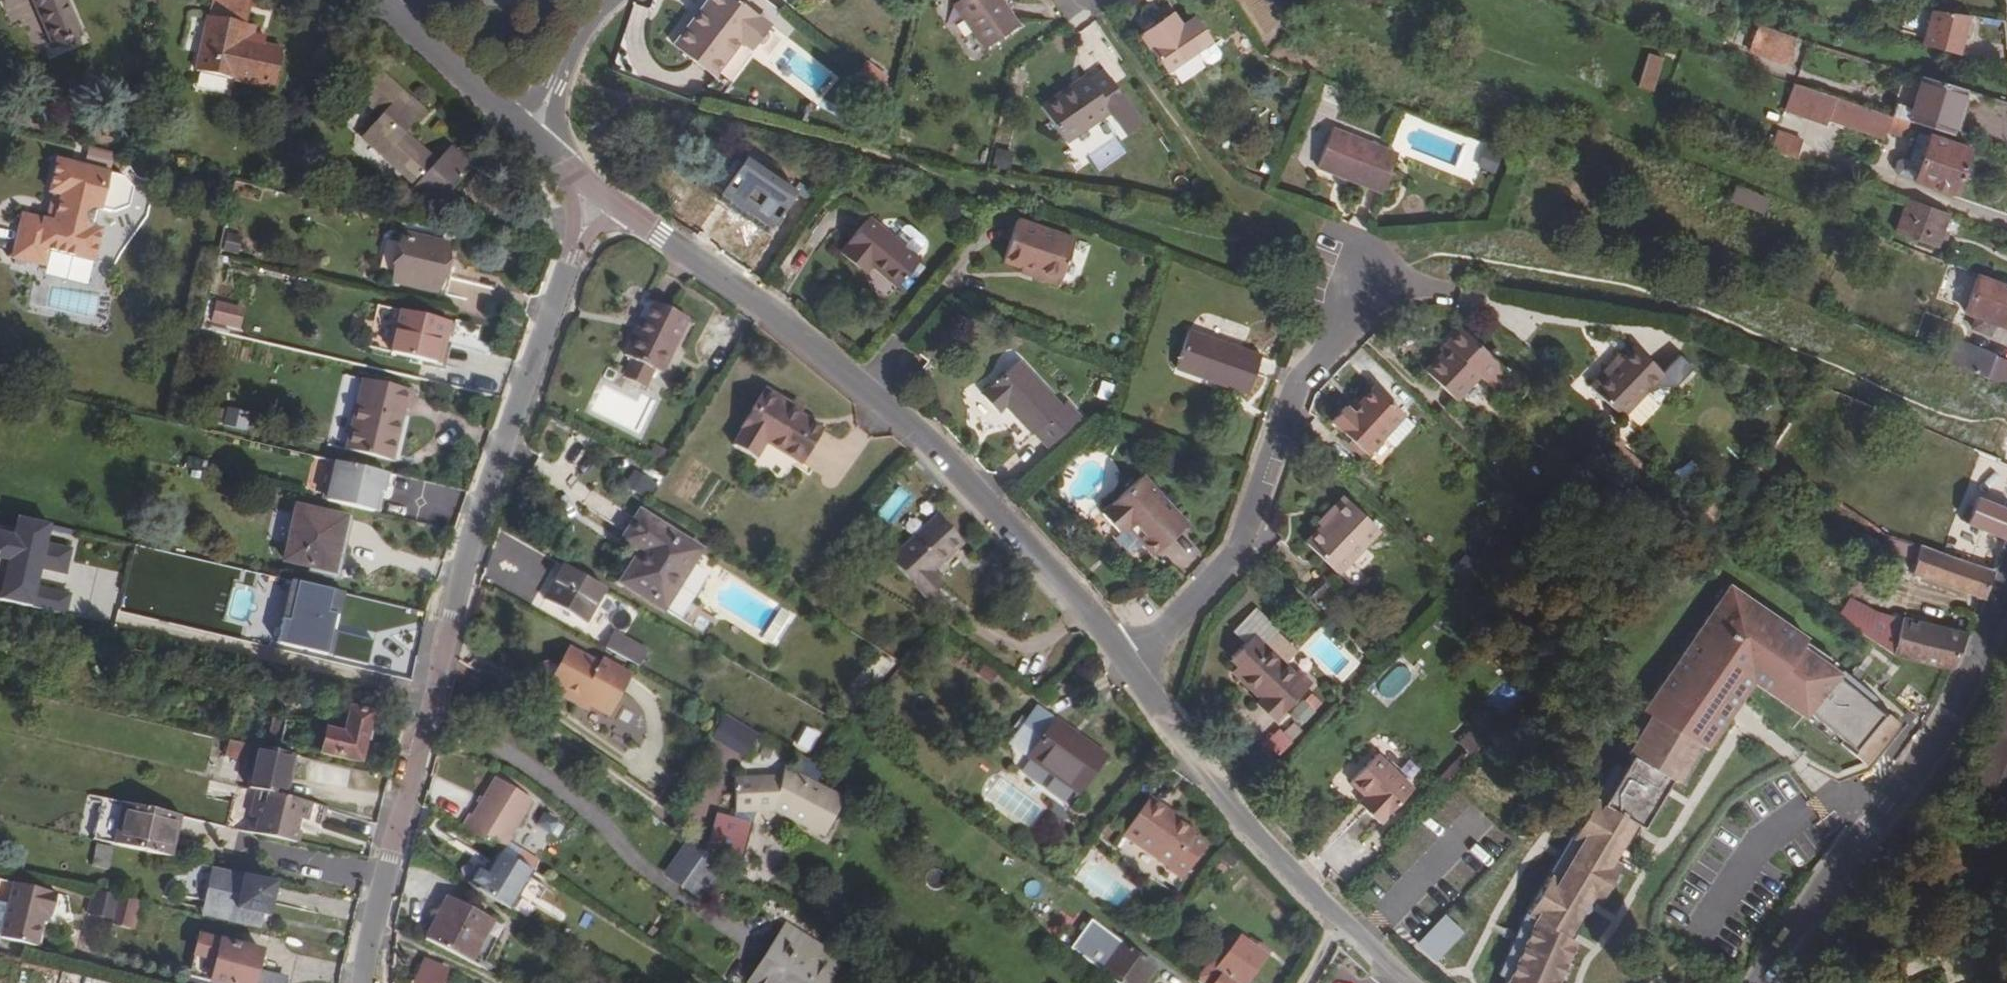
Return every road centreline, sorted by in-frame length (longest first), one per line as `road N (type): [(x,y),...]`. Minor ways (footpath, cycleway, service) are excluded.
road 1 (residential): [(597,194),(448,624),(363,982)]
road 2 (residential): [(597,194),(724,281),(934,450),(1129,668)]
road 3 (tertiary): [(1763,982),(1953,712),(2006,580)]
road 4 (residential): [(1348,273),(1336,341),(1297,391),(1245,541),(1129,668)]
road 5 (residential): [(1129,668),(1243,821),(1412,982)]
road 6 (residential): [(376,0),(533,140)]
road 7 (residential): [(612,0),(586,24),(560,69),(533,140)]

